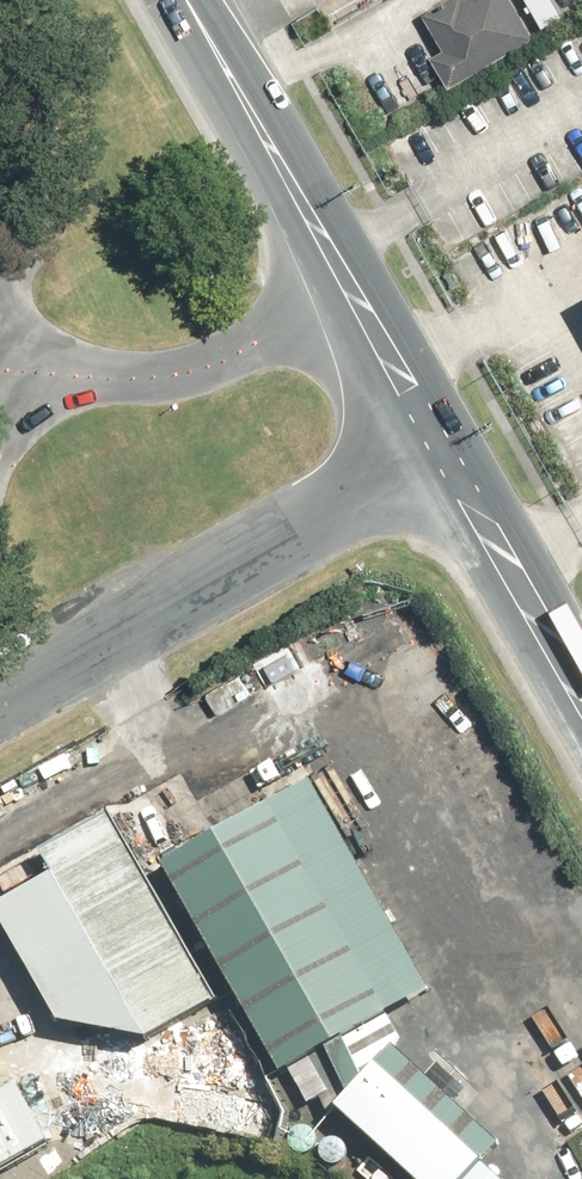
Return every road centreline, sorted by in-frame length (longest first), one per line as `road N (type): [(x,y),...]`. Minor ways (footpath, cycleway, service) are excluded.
road 1 (secondary): [(185,0),(440,453)]
road 2 (unclassified): [(0,701),(440,453)]
road 3 (secondary): [(440,453),(581,699)]

